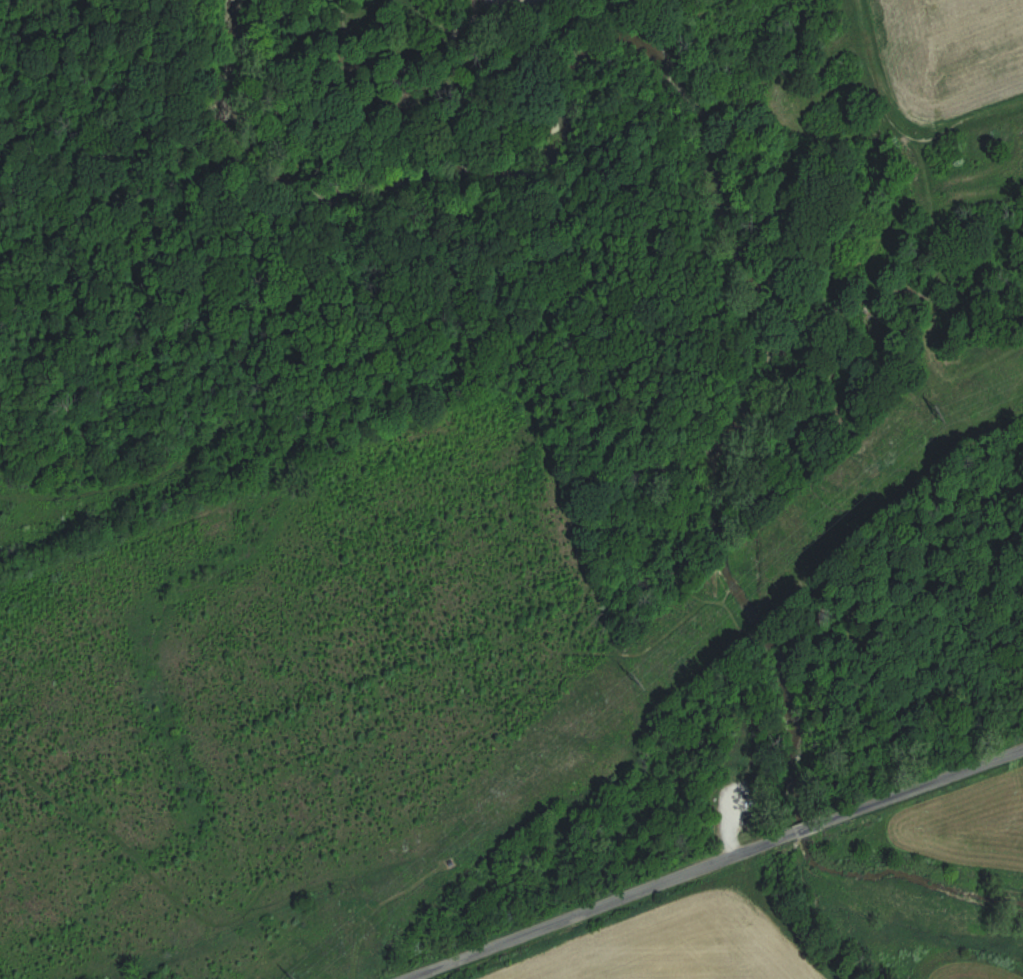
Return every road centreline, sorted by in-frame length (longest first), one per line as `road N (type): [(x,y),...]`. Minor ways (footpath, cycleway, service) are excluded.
road 1 (residential): [(404,978),(785,835)]
road 2 (residential): [(804,828),(1022,747)]

